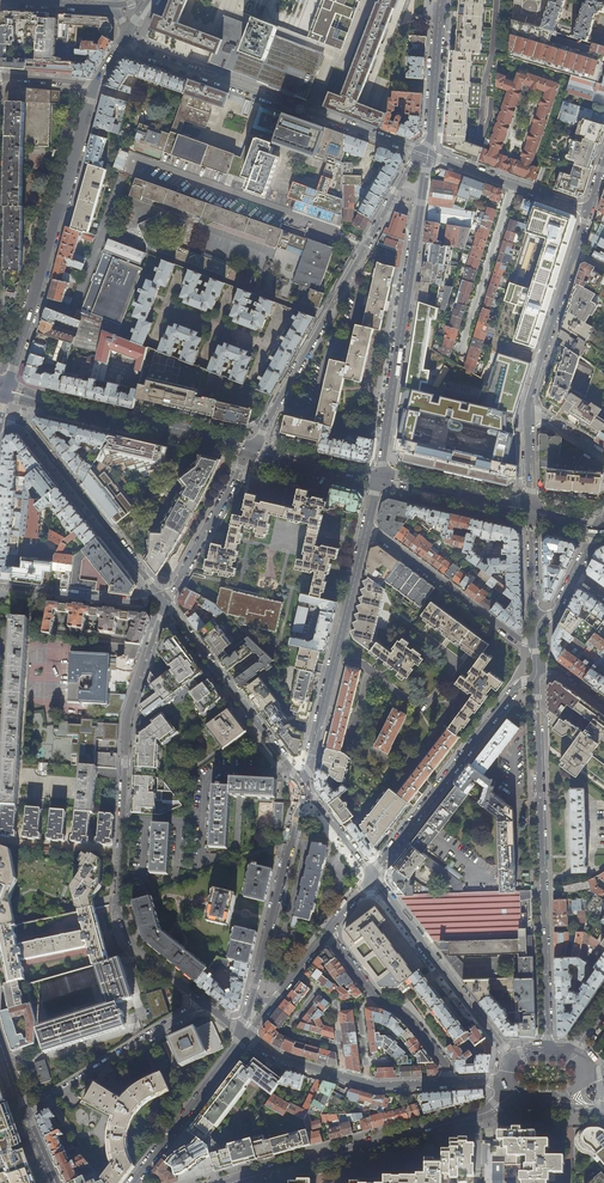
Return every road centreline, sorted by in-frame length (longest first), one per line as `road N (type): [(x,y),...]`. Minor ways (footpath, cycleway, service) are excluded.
road 1 (residential): [(165,602),(129,716),(119,906),(135,945),(204,1002)]
road 2 (residential): [(548,1052),(537,680)]
road 3 (residential): [(428,155),(412,165),(252,450)]
road 4 (residential): [(379,479),(428,155)]
road 5 (residential): [(428,155),(142,53),(125,38)]
road 6 (tertiary): [(8,385),(97,85)]
road 7 (tertiary): [(230,1182),(494,1108)]
road 8 (residential): [(367,528),(303,786)]
road 9 (residential): [(537,680),(520,684),(372,874)]
road 10 (residential): [(513,1060),(372,874)]
road 11 (residential): [(165,602),(303,786)]
road 12 (residential): [(23,424),(165,602)]
road 13 (residential): [(253,992),(303,786)]
road 14 (secondary): [(252,450),(47,403)]
road 15 (residential): [(26,1113),(204,1002)]
road 16 (residential): [(536,644),(519,639),(367,528)]
road 17 (residential): [(131,1182),(236,1049),(240,1030)]
road 18 (residential): [(252,450),(165,602)]
road 19 (residential): [(589,211),(428,155)]
road 20 (residential): [(576,252),(528,412)]
road 21 (residential): [(165,602),(0,586)]
road 22 (residential): [(441,0),(428,155)]
road 23 (secondary): [(530,511),(379,479)]
road 24 (secondary): [(379,479),(252,450)]

